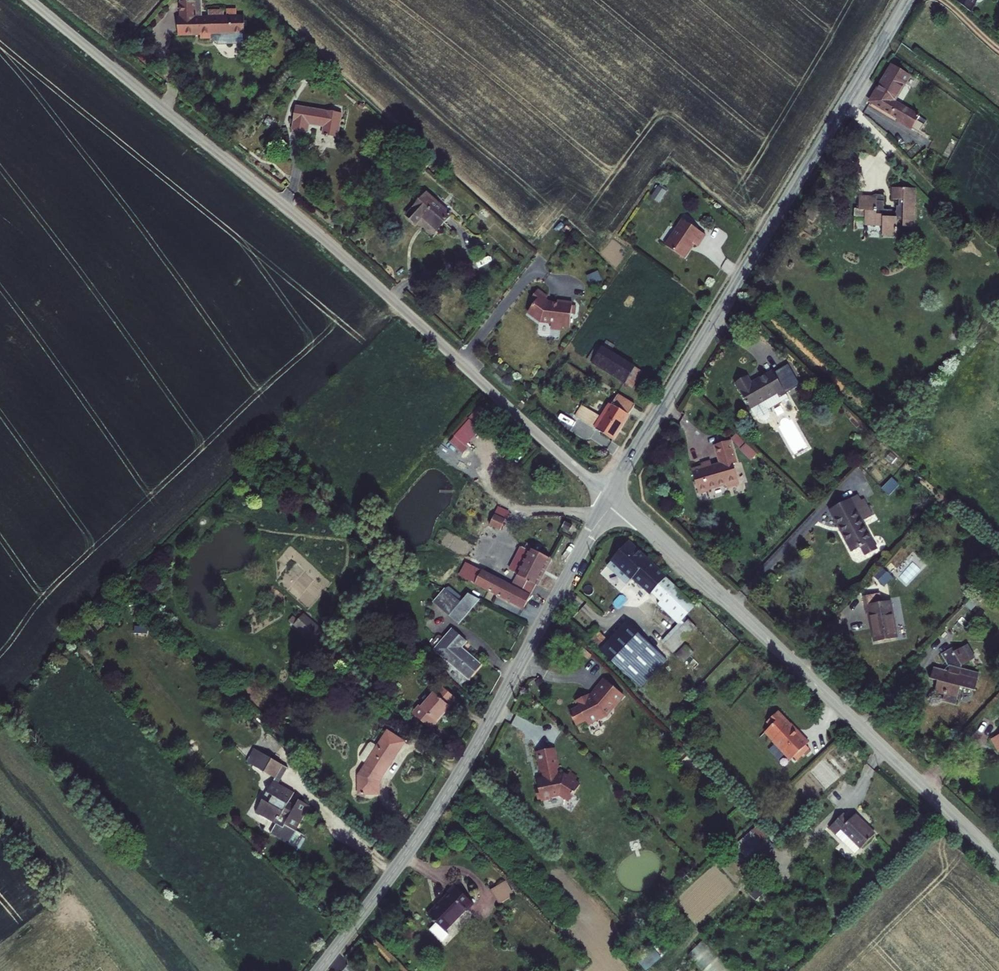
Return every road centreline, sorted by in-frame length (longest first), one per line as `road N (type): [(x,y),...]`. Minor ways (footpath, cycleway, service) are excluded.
road 1 (unclassified): [(610,499),(246,173),(38,0)]
road 2 (tertiary): [(910,0),(610,499)]
road 3 (unclassified): [(610,499),(448,798),(317,970)]
road 4 (tertiary): [(610,499),(998,870)]

